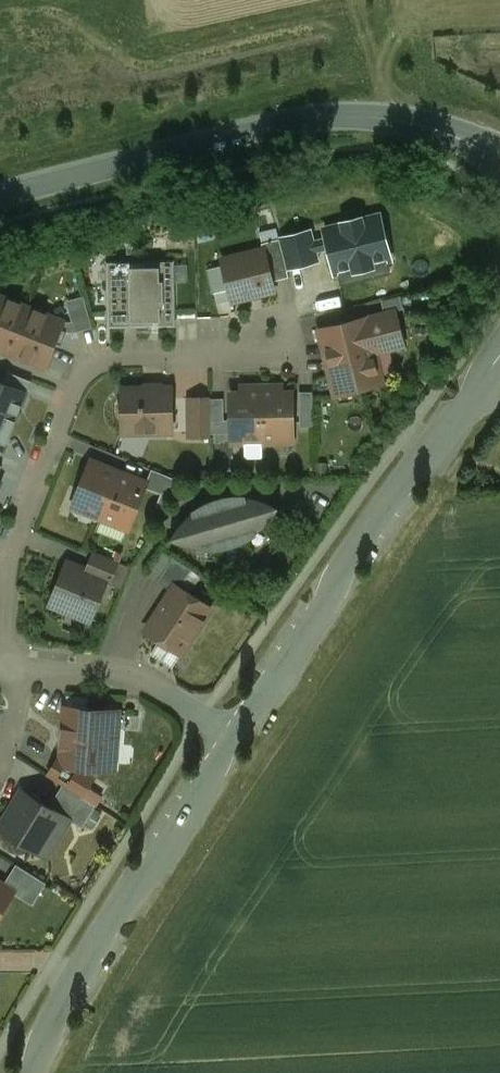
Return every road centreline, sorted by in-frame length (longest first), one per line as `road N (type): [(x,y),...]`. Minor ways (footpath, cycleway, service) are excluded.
road 1 (residential): [(5,667),(5,560),(88,356),(282,346)]
road 2 (secondary): [(0,194),(355,115),(449,133),(499,158)]
road 3 (tertiary): [(499,359),(228,739)]
road 4 (tertiary): [(228,739),(25,1072)]
road 5 (residential): [(105,678),(162,529),(193,493),(319,492)]
road 6 (residential): [(105,678),(157,688),(228,739)]

